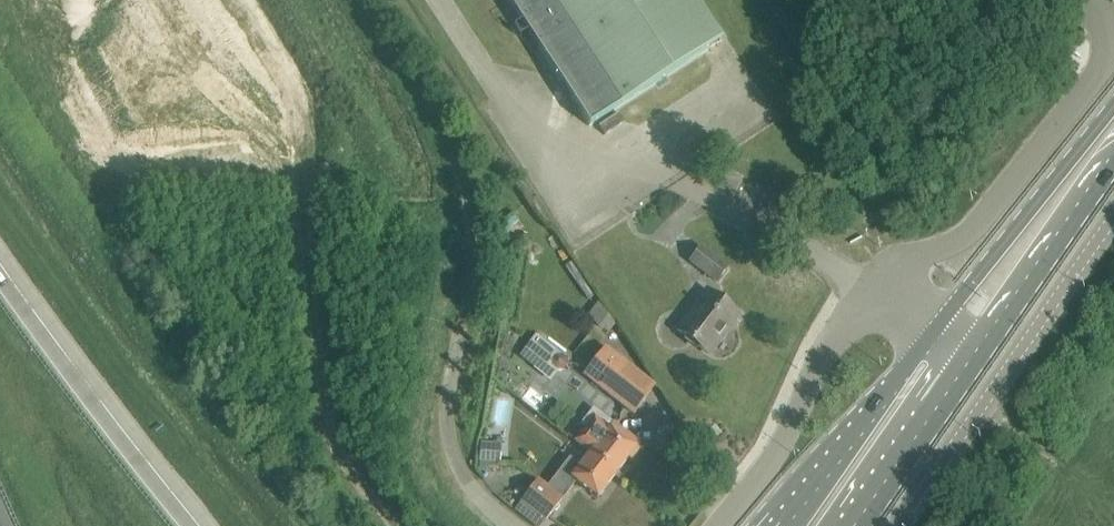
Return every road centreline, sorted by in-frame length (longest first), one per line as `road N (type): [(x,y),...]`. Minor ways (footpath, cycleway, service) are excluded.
road 1 (track): [(356,0),(439,134),(467,200),(476,266),(454,343),(451,444)]
road 2 (unclassified): [(899,525),(1113,222)]
road 3 (unclassified): [(938,325),(884,285),(837,336),(767,470),(718,525)]
road 4 (motorway): [(197,525),(0,282)]
road 5 (secondary): [(1113,103),(938,325)]
road 6 (secondary): [(938,325),(781,525)]
road 7 (secondary): [(970,344),(1113,161)]
road 8 (secondary): [(839,525),(970,344)]

